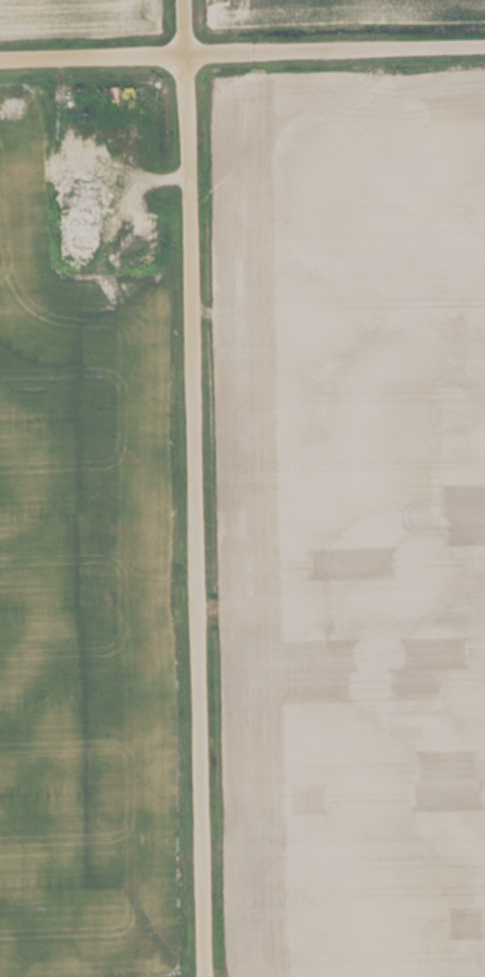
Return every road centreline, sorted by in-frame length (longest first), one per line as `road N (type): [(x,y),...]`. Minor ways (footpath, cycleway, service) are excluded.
road 1 (residential): [(199,976),(178,0)]
road 2 (residential): [(0,61),(484,49)]

